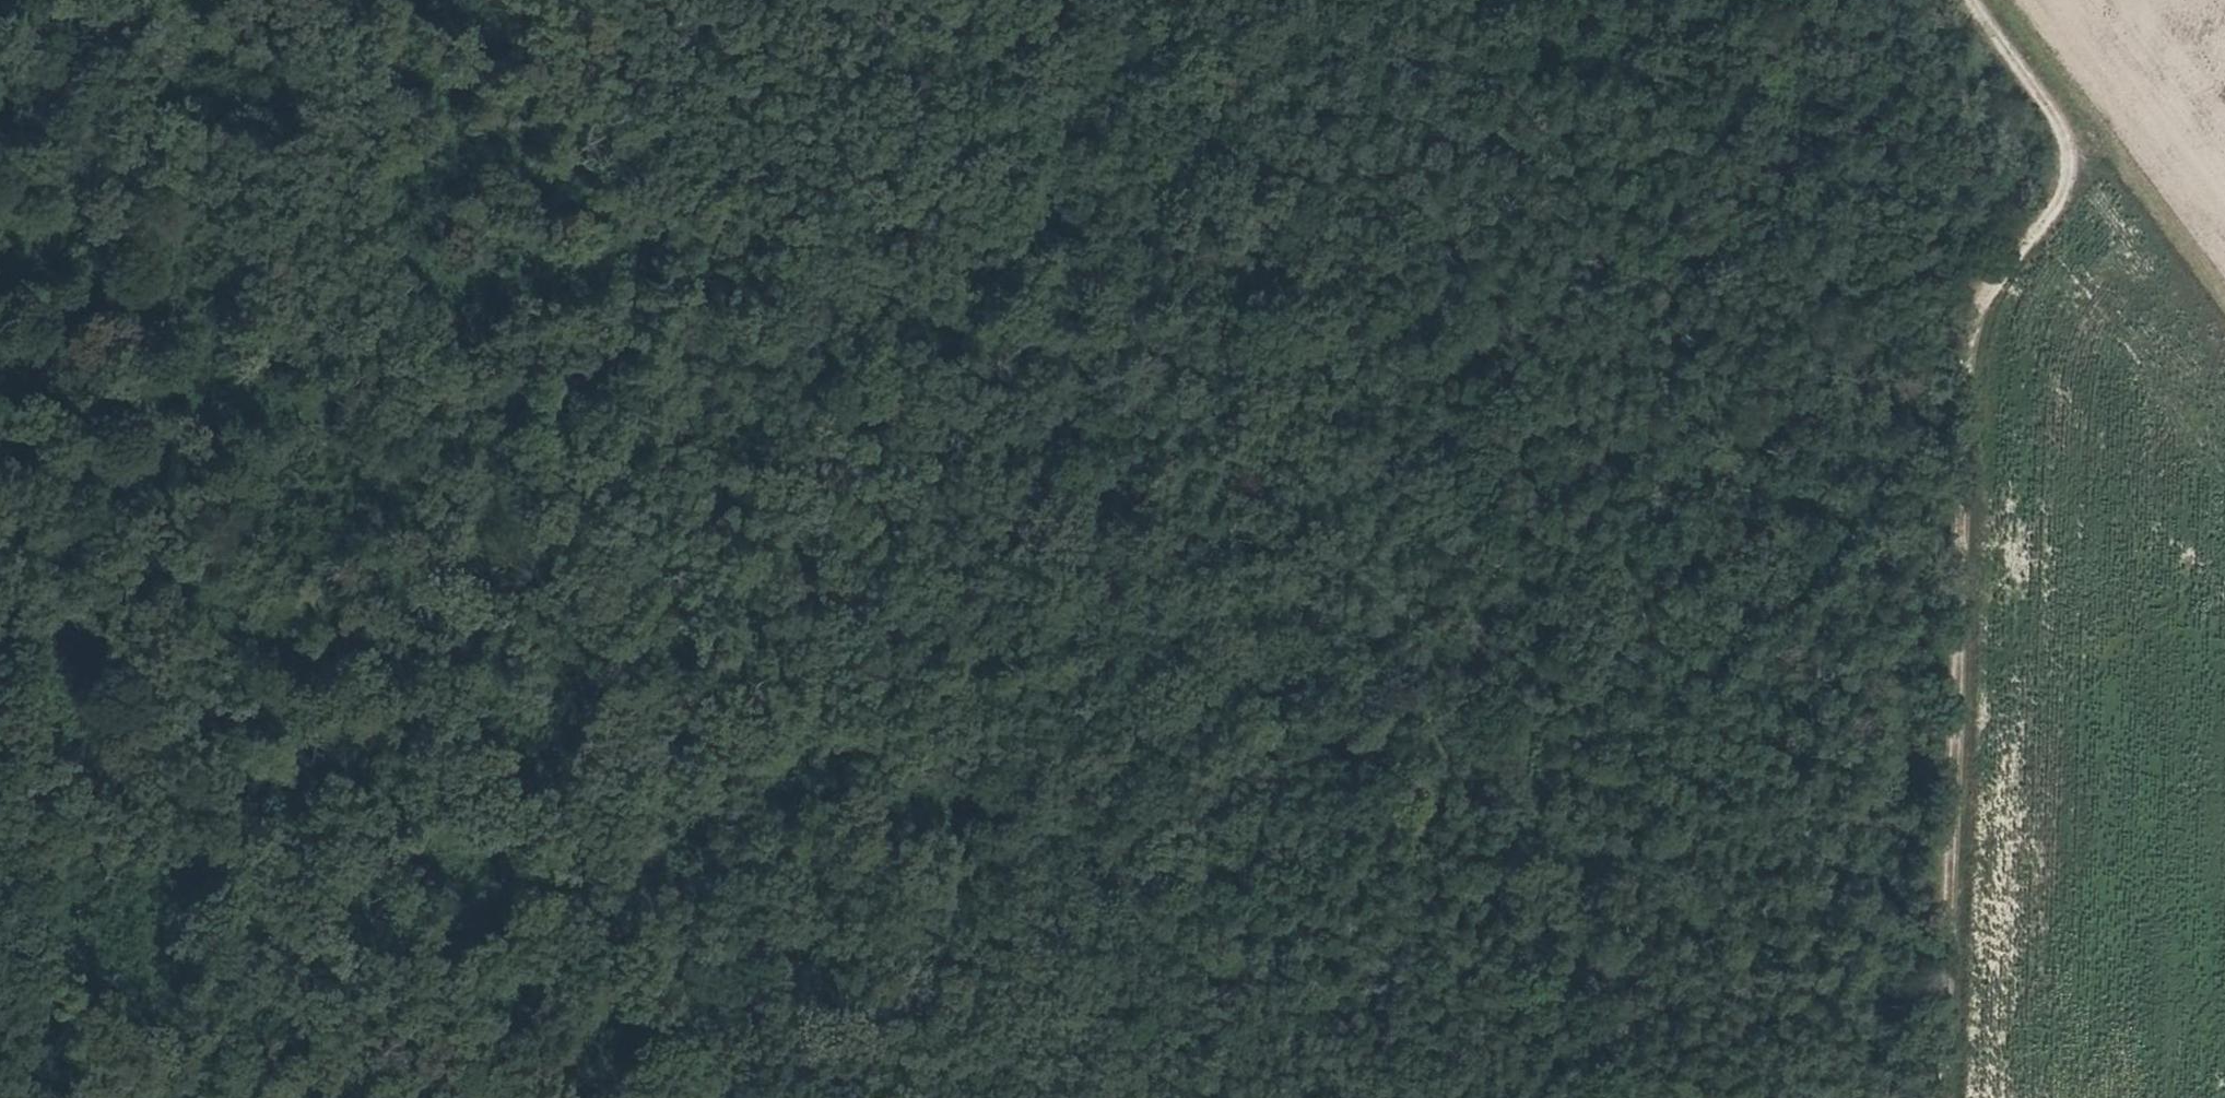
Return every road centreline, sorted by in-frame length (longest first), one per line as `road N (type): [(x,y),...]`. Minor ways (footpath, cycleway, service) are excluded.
road 1 (track): [(1932,1097),(1958,348),(1986,283),(2030,244),(2065,167),(1945,0)]

